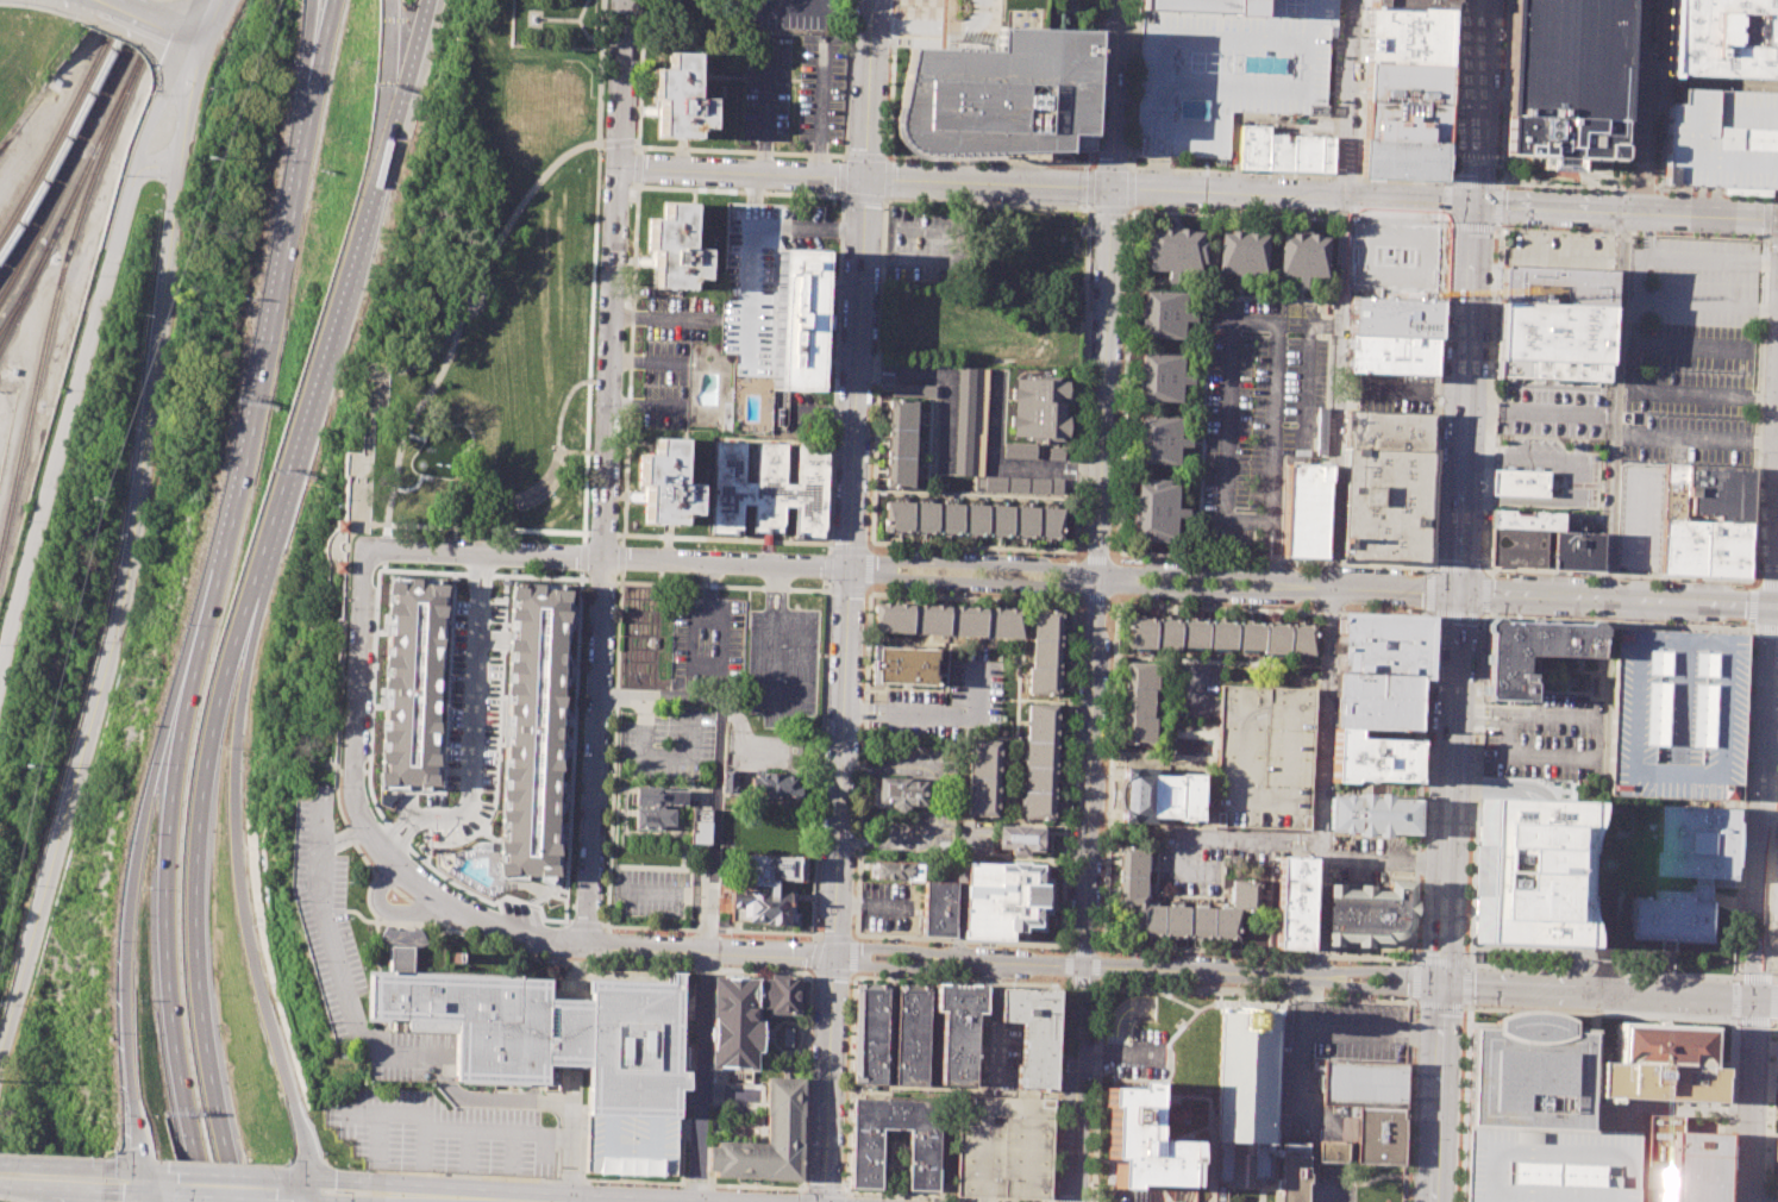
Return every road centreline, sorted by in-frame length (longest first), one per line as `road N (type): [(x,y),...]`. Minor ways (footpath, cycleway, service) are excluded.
road 1 (residential): [(1118,0),(1075,1106)]
road 2 (tertiary): [(0,1063),(121,612),(198,43)]
road 3 (secondary): [(1441,983),(1479,0)]
road 4 (tertiary): [(1777,219),(868,177)]
road 5 (tertiary): [(1745,1201),(1777,415)]
road 6 (tertiary): [(868,177),(834,956)]
road 7 (residential): [(616,204),(586,944)]
road 8 (motorway): [(217,564),(179,669),(129,869),(123,1002),(139,1170)]
road 9 (motorway): [(217,564),(179,751),(165,864),(169,1006),(190,1131)]
road 10 (residential): [(180,169),(148,169),(134,184),(0,687)]
road 11 (motorway): [(314,80),(217,564)]
road 12 (residential): [(847,568),(868,577),(1242,593),(1329,587)]
road 13 (residential): [(1329,587),(1098,568),(870,561),(847,568)]
road 14 (residential): [(382,549),(847,568)]
road 15 (residential): [(1622,212),(1607,597)]
road 16 (tertiary): [(1777,1002),(1441,983)]
road 17 (residential): [(361,547),(350,776),(358,814),(388,857)]
road 18 (secondary): [(1457,591),(1777,606)]
road 19 (residential): [(868,177),(618,165)]
road 20 (residential): [(834,956),(586,944)]
road 21 (tertiary): [(834,956),(822,1201)]
road 22 (residential): [(1308,976),(1081,968)]
road 23 (residential): [(586,944),(502,932),(388,857)]
road 24 (residential): [(1344,201),(1352,0)]
road 25 (tertiary): [(872,0),(868,177)]
road 26 (residential): [(1645,0),(1639,175)]
road 27 (residential): [(623,0),(618,165)]
road 28 (secondary): [(570,1201),(411,1195)]
road 29 (residential): [(198,43),(157,109),(134,184)]
road 30 (secondary): [(1435,1135),(1441,983)]
road 31 (motorway): [(386,139),(424,0)]
road 32 (motorway): [(386,139),(388,0)]
road 33 (secondary): [(411,1195),(390,1182),(280,1177)]
road 34 (residential): [(1441,983),(1383,970),(1308,976)]
road 35 (residential): [(1308,976),(1358,987),(1441,983)]
road 36 (residential): [(962,962),(877,949),(834,956)]
road 37 (residential): [(834,956),(866,965),(962,962)]
road 38 (residential): [(1329,587),(1457,591)]

